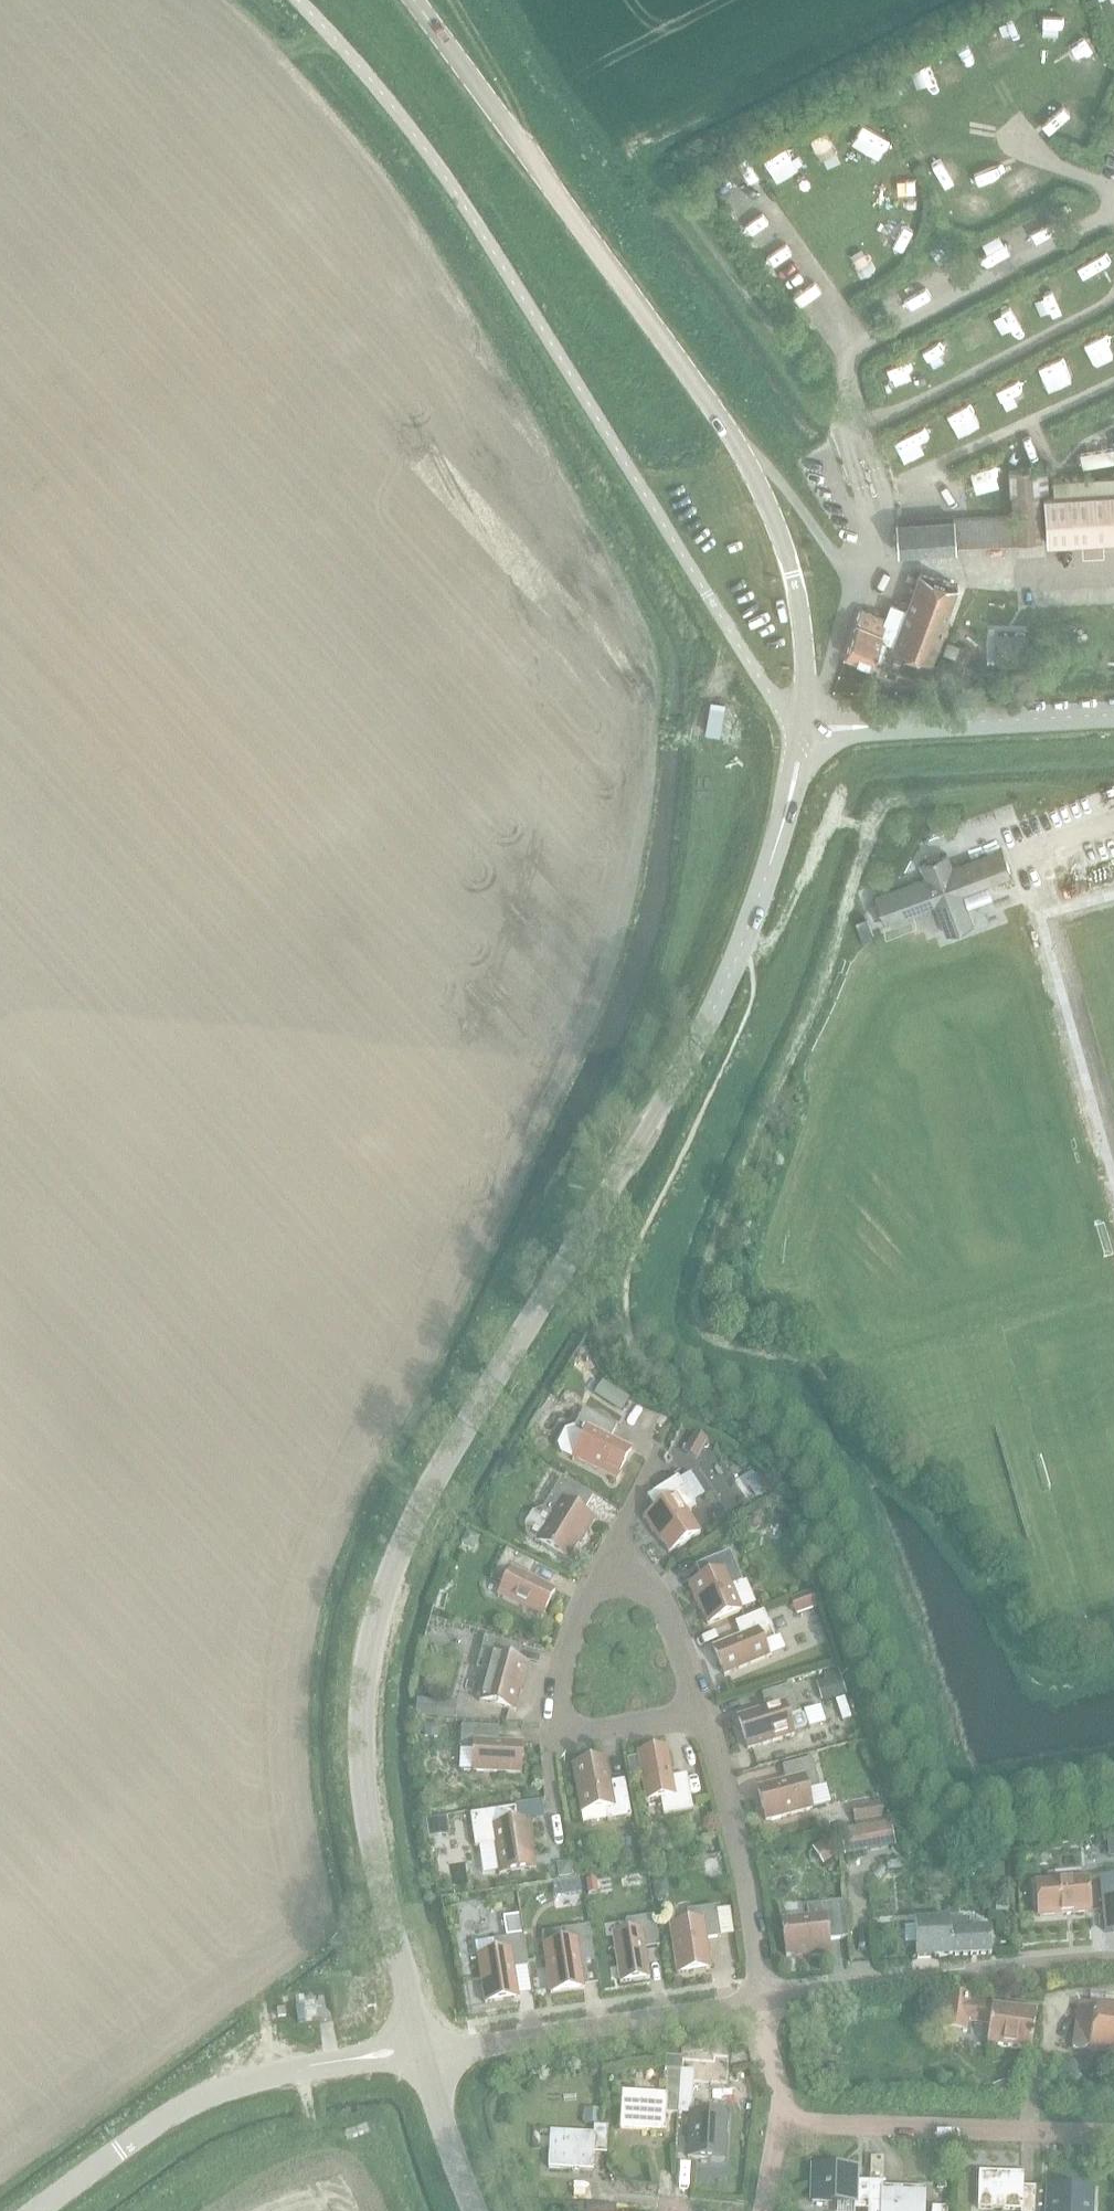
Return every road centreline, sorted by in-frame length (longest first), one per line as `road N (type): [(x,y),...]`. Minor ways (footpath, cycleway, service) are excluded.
road 1 (tertiary): [(415,2053),(367,1834),(361,1678),(386,1573),(433,1472),(597,1209),(745,948),(811,727)]
road 2 (tertiary): [(811,727),(796,573),(751,452),(420,0)]
road 3 (unclassified): [(709,592),(380,82),(296,0)]
road 4 (tertiary): [(34,2210),(121,2146),(231,2084),(307,2065),(415,2053)]
road 5 (residential): [(760,1998),(1020,1967),(1113,1964)]
road 6 (residential): [(415,2053),(760,1998)]
road 7 (residential): [(781,2117),(1113,2131)]
road 8 (tertiary): [(811,727),(1113,713)]
road 9 (residential): [(696,1704),(726,1799),(760,1998)]
road 10 (residential): [(612,1573),(579,1618),(562,1721),(582,1730),(696,1704)]
road 11 (residential): [(811,727),(777,698),(709,592)]
road 12 (residential): [(478,2210),(415,2053)]
road 13 (residential): [(696,1704),(651,1589),(631,1574),(612,1573)]
road 14 (residential): [(612,1573),(617,1535),(660,1446)]
road 15 (residential): [(781,2117),(760,1998)]

